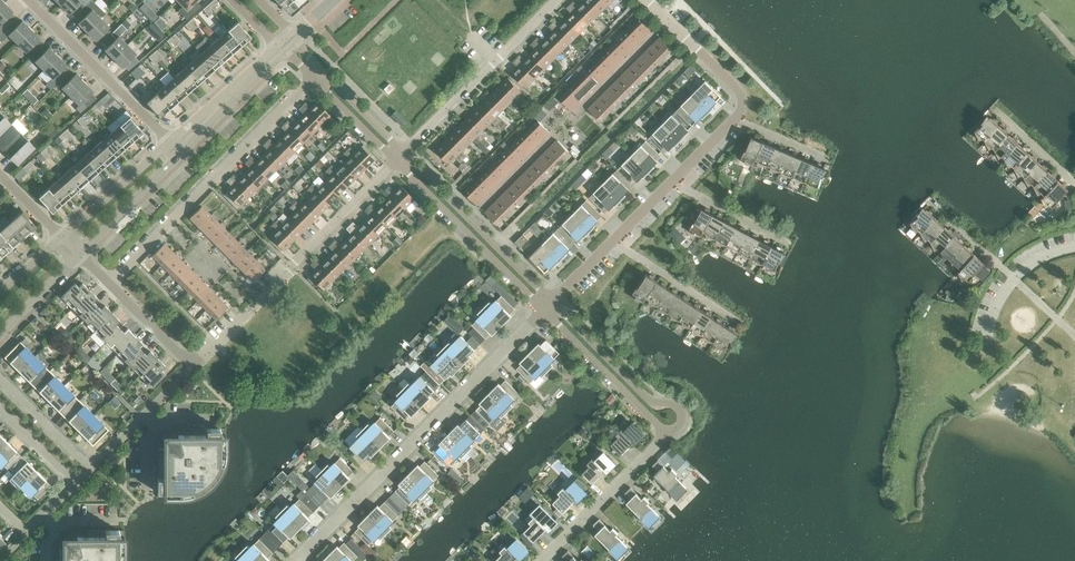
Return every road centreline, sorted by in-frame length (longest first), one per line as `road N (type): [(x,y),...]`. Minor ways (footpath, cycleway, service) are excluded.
road 1 (residential): [(551,301),(735,119),(734,89),(647,0)]
road 2 (residential): [(297,560),(543,310)]
road 3 (residential): [(109,283),(314,81)]
road 4 (residential): [(192,364),(392,162)]
road 5 (residential): [(403,151),(553,0)]
road 6 (residential): [(392,162),(543,310)]
road 7 (residential): [(551,301),(403,151)]
road 8 (residential): [(177,147),(31,0)]
road 9 (residential): [(665,433),(677,430),(682,410),(654,403),(551,301)]
road 10 (residential): [(539,560),(665,433)]
road 11 (residential): [(543,310),(665,433)]
road 12 (unclassified): [(177,147),(159,152),(62,238)]
road 13 (unclassified): [(78,255),(177,147)]
road 14 (residential): [(89,467),(192,364)]
road 15 (unclassified): [(177,147),(282,49)]
road 16 (residential): [(984,332),(998,299),(1026,267),(1074,247)]
road 17 (residential): [(89,467),(0,382)]

